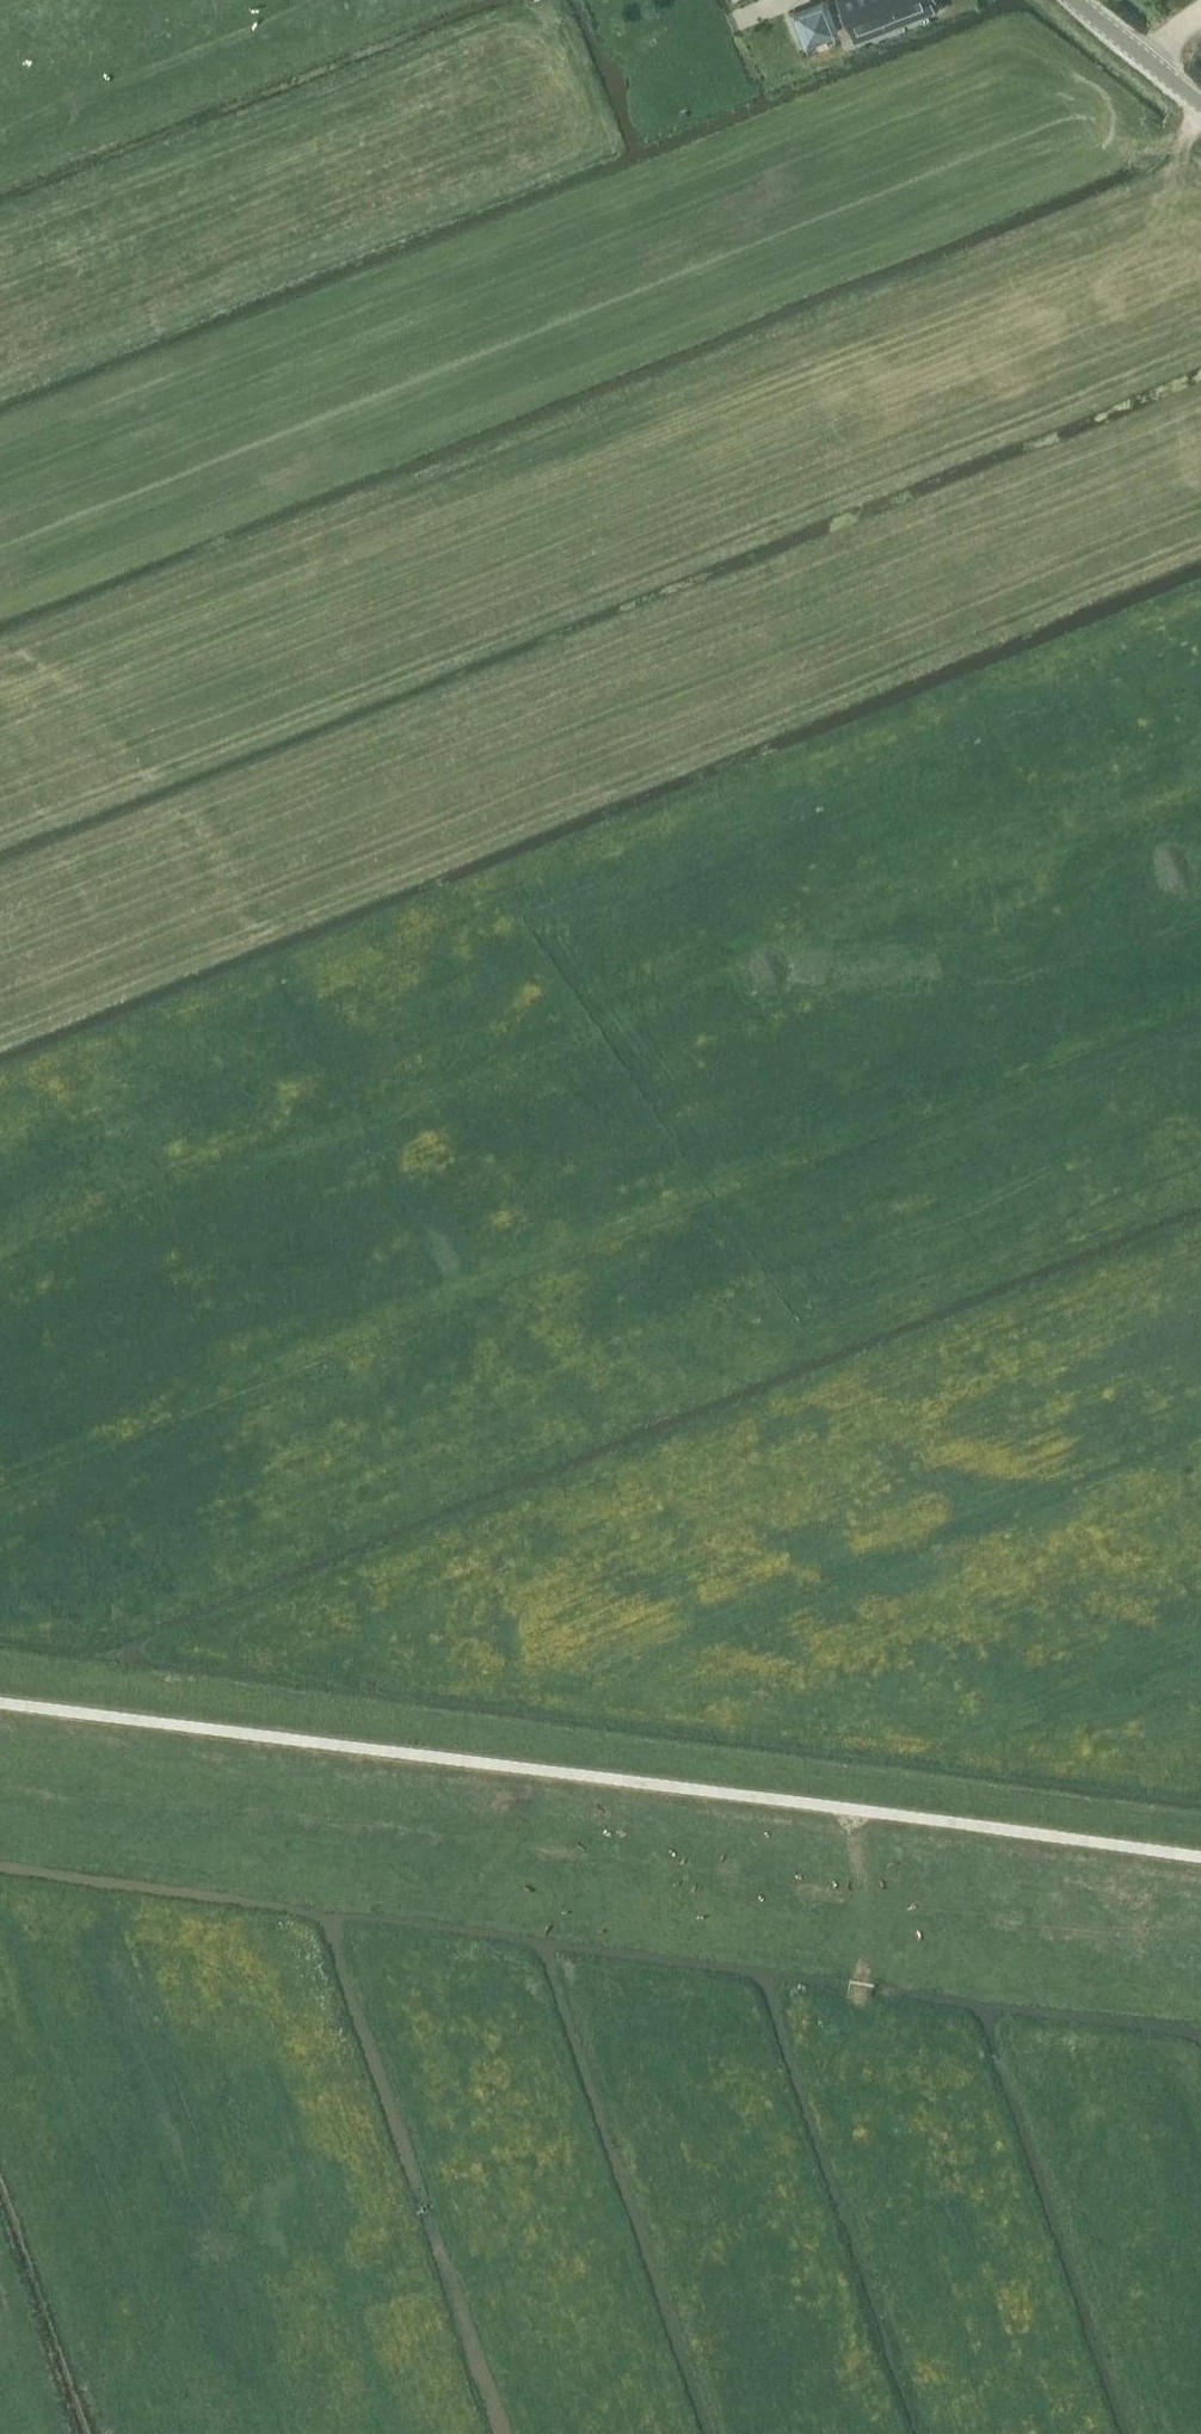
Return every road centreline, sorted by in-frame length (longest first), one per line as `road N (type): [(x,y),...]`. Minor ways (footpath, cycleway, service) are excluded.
road 1 (track): [(858,2014),(867,1959),(866,1811)]
road 2 (tertiary): [(1200,106),(1072,0)]

